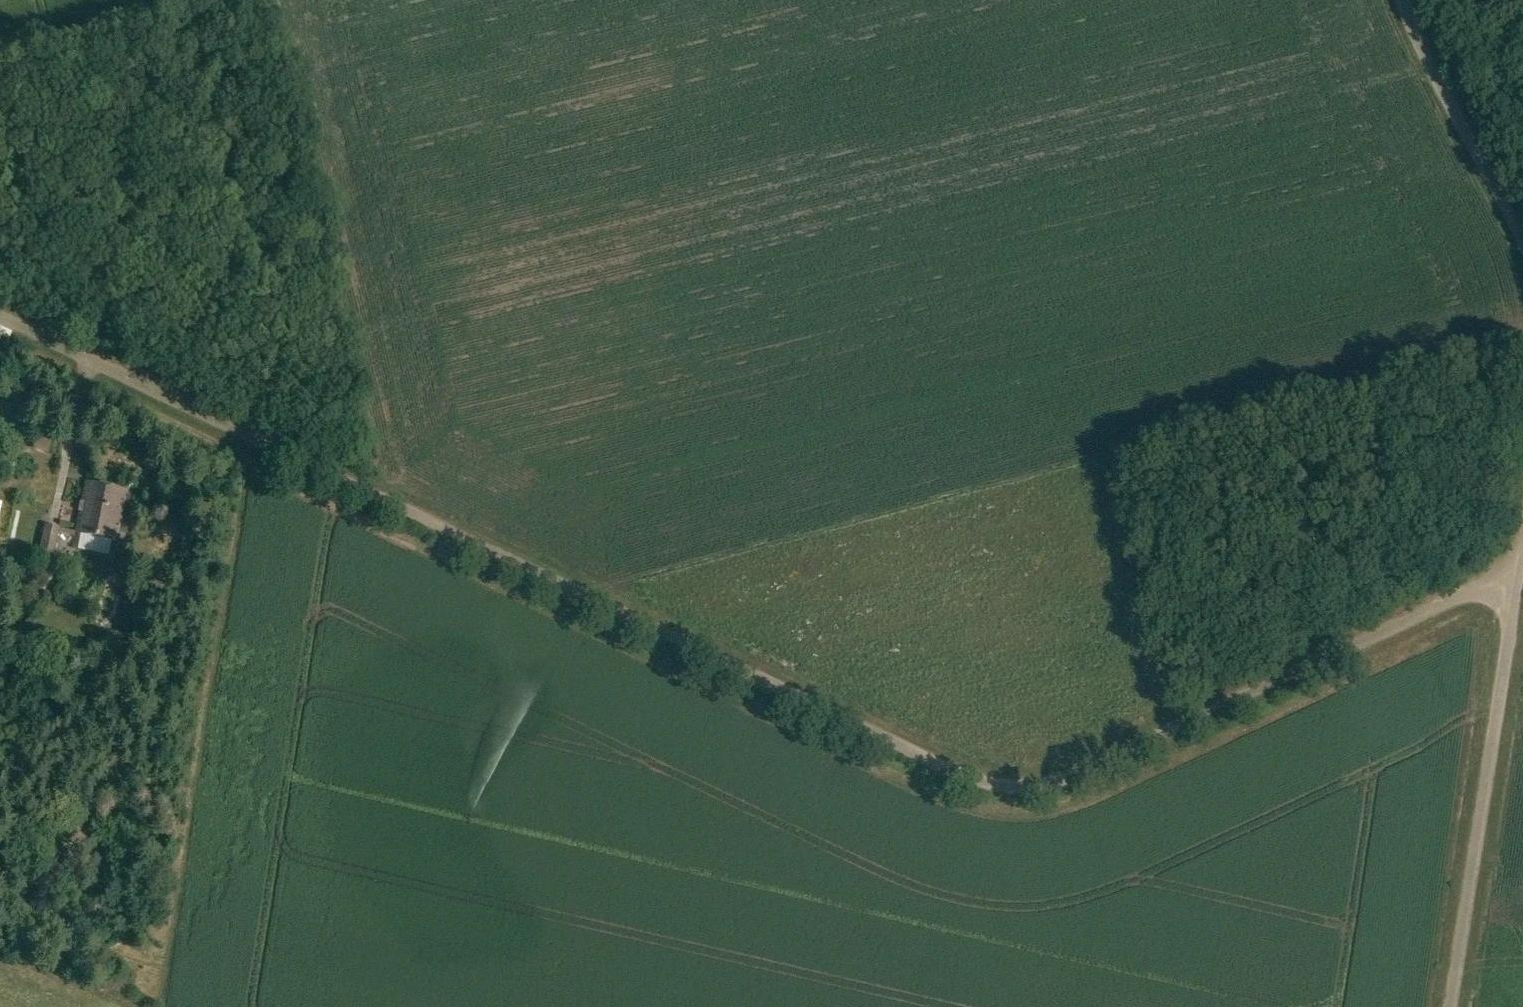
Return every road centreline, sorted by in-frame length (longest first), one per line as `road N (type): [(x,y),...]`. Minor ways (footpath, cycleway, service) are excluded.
road 1 (unclassified): [(1522,546),(1470,589),(1079,772),(1005,786),(963,774),(0,316)]
road 2 (unclassified): [(1449,1006),(1522,546)]
road 3 (unclassified): [(1522,238),(1403,0)]

